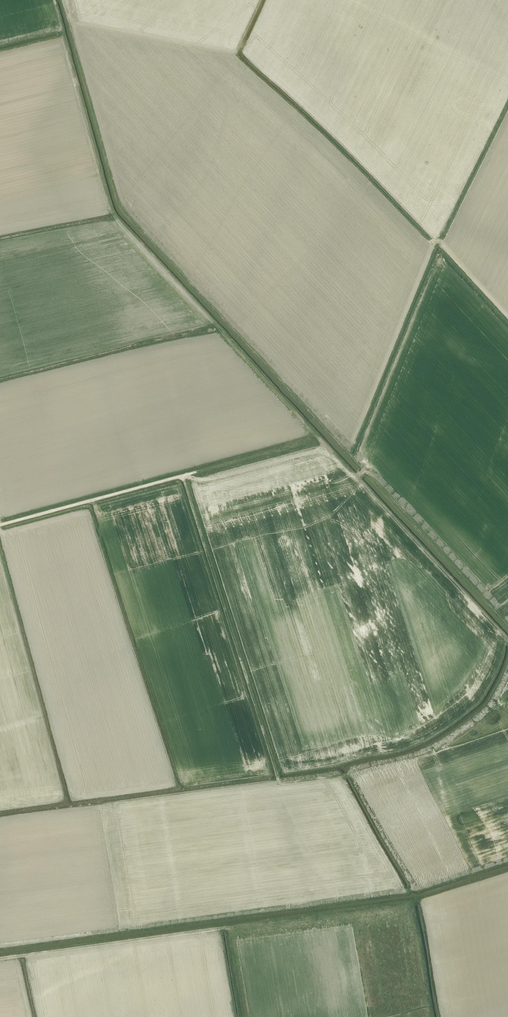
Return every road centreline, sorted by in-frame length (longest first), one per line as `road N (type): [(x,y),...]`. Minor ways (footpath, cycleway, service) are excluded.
road 1 (track): [(321,446),(112,211),(64,38)]
road 2 (track): [(182,476),(279,782)]
road 3 (track): [(0,959),(223,929)]
road 4 (track): [(182,476),(321,446),(349,473),(364,473)]
road 5 (track): [(0,525),(182,476)]

